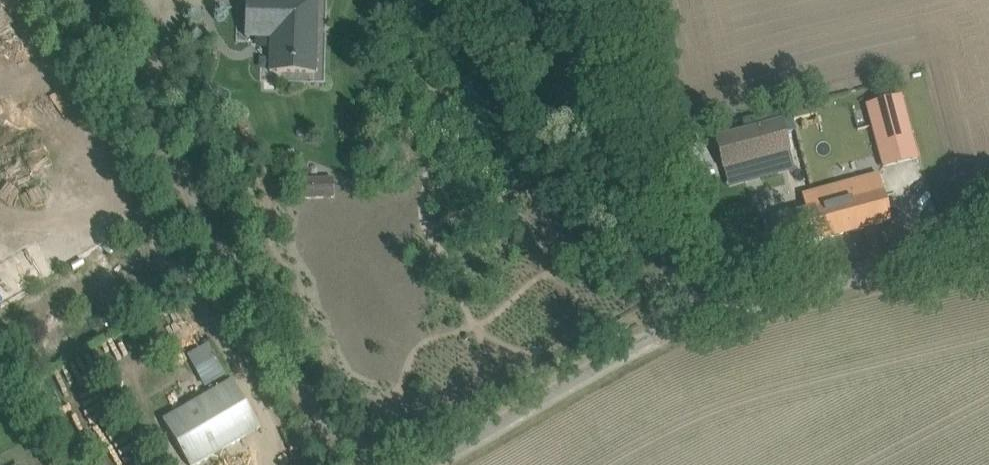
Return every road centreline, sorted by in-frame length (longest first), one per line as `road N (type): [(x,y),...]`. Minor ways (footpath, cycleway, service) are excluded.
road 1 (unclassified): [(685,322),(601,0)]
road 2 (unclassified): [(685,322),(988,246)]
road 3 (unclassified): [(425,464),(685,322)]

